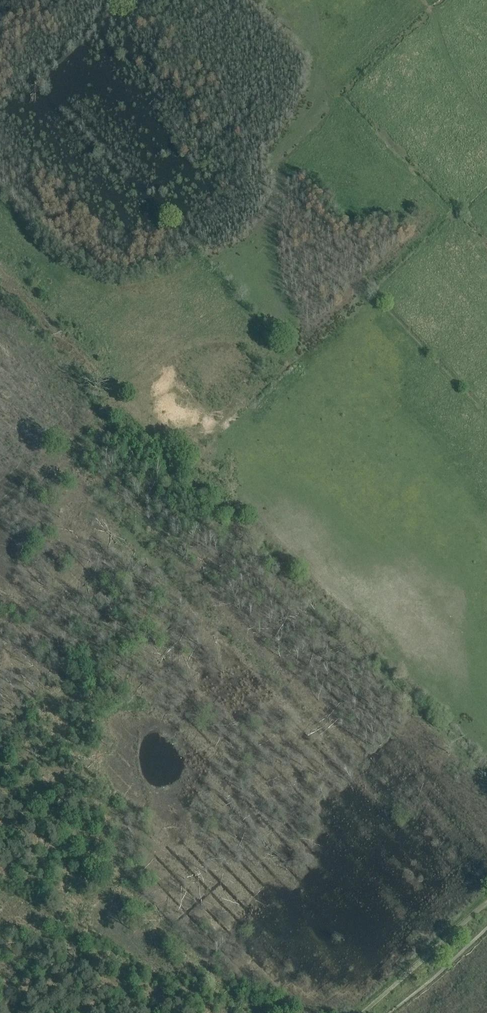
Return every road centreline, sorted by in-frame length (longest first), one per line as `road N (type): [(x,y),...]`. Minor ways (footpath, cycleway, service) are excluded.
road 1 (track): [(486,779),(0,271)]
road 2 (track): [(363,1012),(486,903)]

